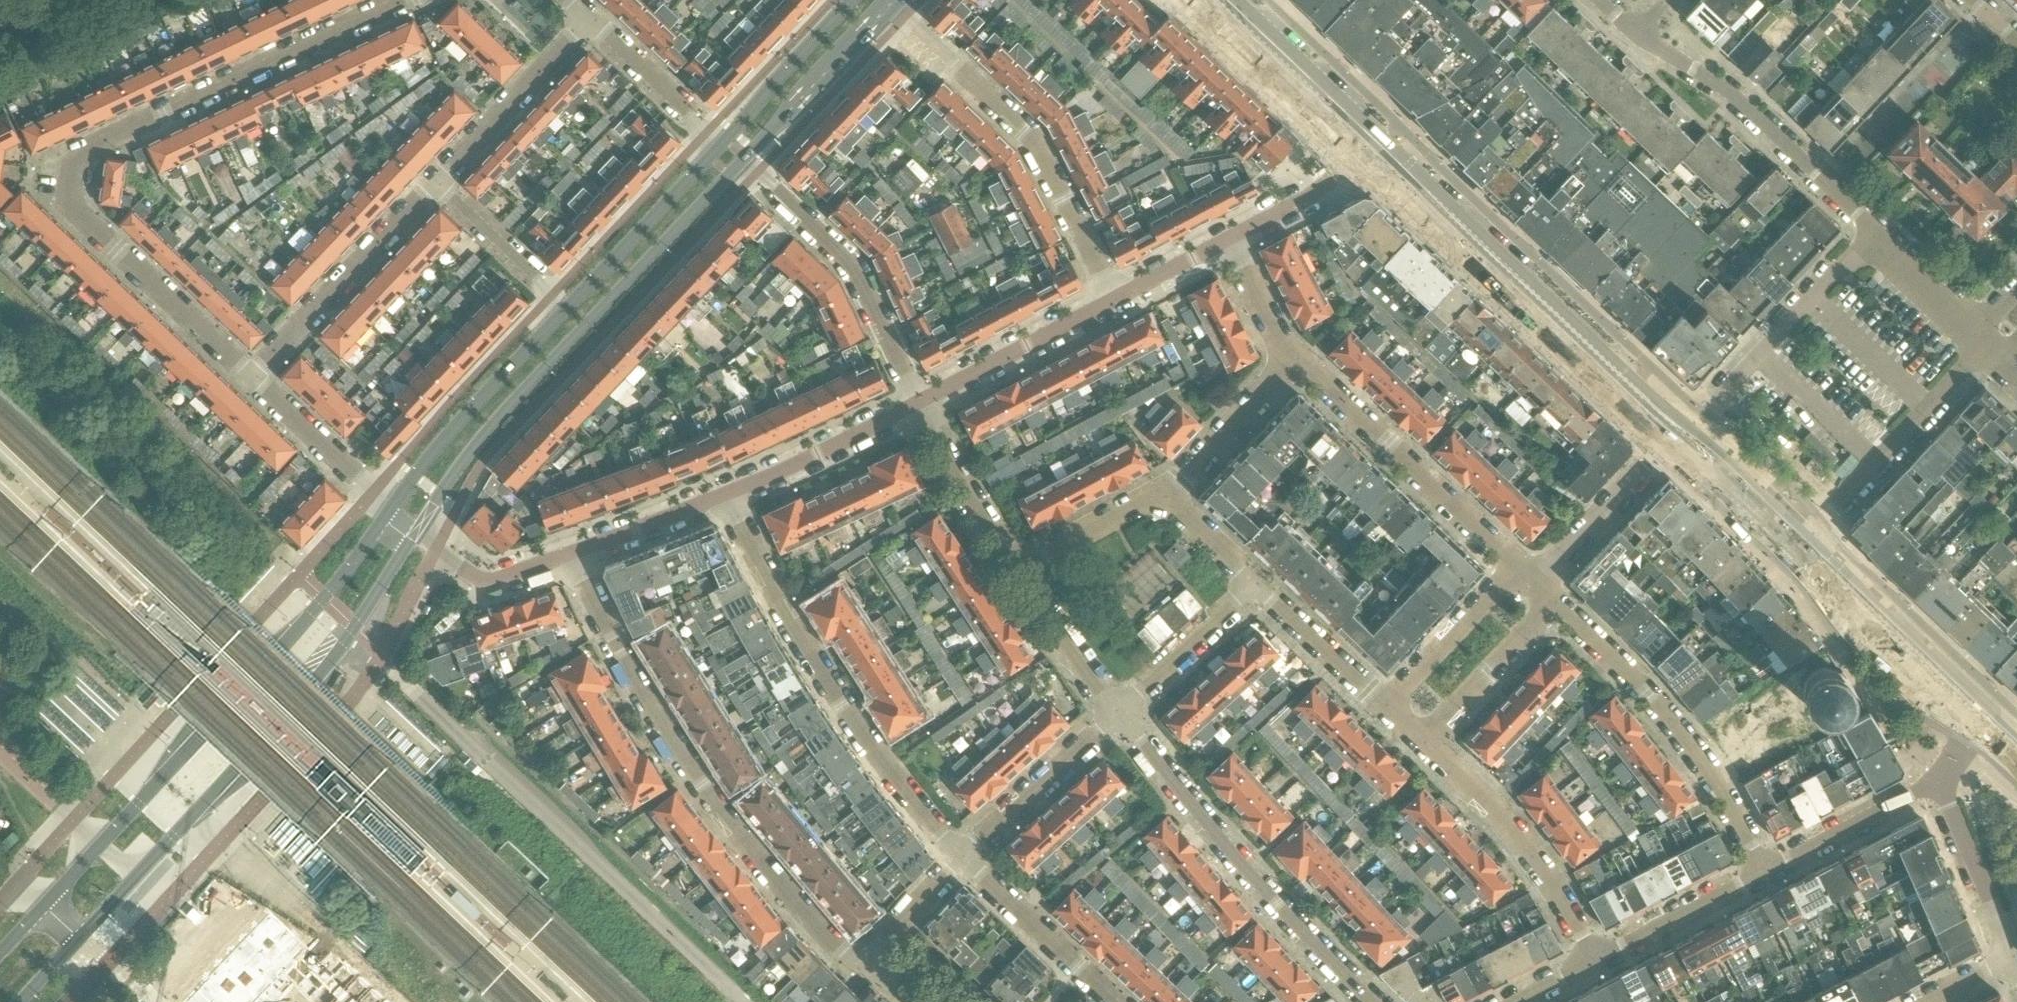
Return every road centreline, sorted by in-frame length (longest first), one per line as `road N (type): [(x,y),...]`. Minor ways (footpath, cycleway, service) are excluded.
road 1 (residential): [(251,376),(78,212),(73,166),(95,143),(401,0)]
road 2 (residential): [(869,955),(840,947),(703,785),(574,554)]
road 3 (secondary): [(417,533),(492,426),(740,164)]
road 4 (secondary): [(134,880),(329,663),(417,533)]
road 5 (secondary): [(391,508),(314,609),(98,845)]
road 6 (residential): [(962,855),(842,706),(725,496)]
road 7 (residential): [(1116,712),(1298,927),(1373,1001)]
road 8 (secondary): [(1414,180),(1680,432)]
road 9 (residential): [(904,17),(1033,139),(1114,301)]
road 10 (residential): [(1765,870),(1686,740),(1555,603)]
road 11 (residential): [(1634,32),(1705,75),(1863,215),(1872,240)]
road 12 (residential): [(1517,566),(1293,357)]
road 13 (residential): [(740,164),(780,191),(857,274),(918,403)]
road 14 (residential): [(1595,959),(1538,862),(1424,741)]
road 15 (residential): [(1799,546),(1987,350)]
road 16 (residential): [(1872,240),(1680,432)]
road 17 (secondary): [(567,307),(391,508)]
road 18 (residential): [(251,376),(435,183)]
road 19 (residential): [(1114,301),(918,403)]
road 20 (residential): [(435,183),(586,22)]
road 21 (secondary): [(717,147),(567,307)]
road 22 (secondary): [(740,164),(890,4)]
road 23 (residential): [(918,403),(725,496)]
road 24 (residential): [(1116,1001),(962,855)]
road 25 (residential): [(962,855),(1116,712)]
road 26 (residential): [(1680,432),(1535,584)]
road 27 (secondary): [(850,0),(717,147)]
road 28 (residential): [(1940,780),(1765,870)]
road 29 (residential): [(918,403),(990,530),(1021,567)]
road 30 (residential): [(1940,780),(2010,960)]
road 31 (residential): [(391,508),(251,376)]
road 32 (residential): [(1765,870),(1595,959)]
road 33 (residential): [(1385,705),(1517,566)]
road 34 (residential): [(1293,357),(1183,479),(1160,493)]
road 35 (residential): [(1424,741),(1555,603)]
road 36 (residential): [(1116,712),(1251,585)]
road 37 (residential): [(435,183),(567,307)]
road 38 (residential): [(586,22),(717,147)]
road 39 (residential): [(1385,705),(1251,585)]
road 40 (residential): [(574,554),(479,578),(417,533)]
road 41 (residential): [(1021,567),(1116,712)]
road 42 (residential): [(1227,239),(1371,155)]
road 43 (secondary): [(1680,432),(1799,546)]
road 44 (residential): [(725,496),(574,554)]
road 45 (secondary): [(1852,596),(1902,658),(1968,704)]
road 46 (secondary): [(1968,704),(1917,642),(1852,596)]
road 47 (residential): [(1160,493),(1021,567)]
road 48 (secondary): [(1387,139),(1269,42)]
road 49 (secondary): [(1269,42),(1371,155)]
road 50 (residential): [(1872,240),(1974,337)]
road 51 (unclassified): [(98,845),(0,748)]
road 52 (residential): [(869,955),(962,855)]
road 53 (residential): [(1293,357),(1227,239)]
road 54 (residential): [(1251,585),(1160,493)]
road 55 (residential): [(1227,239),(1114,301)]

